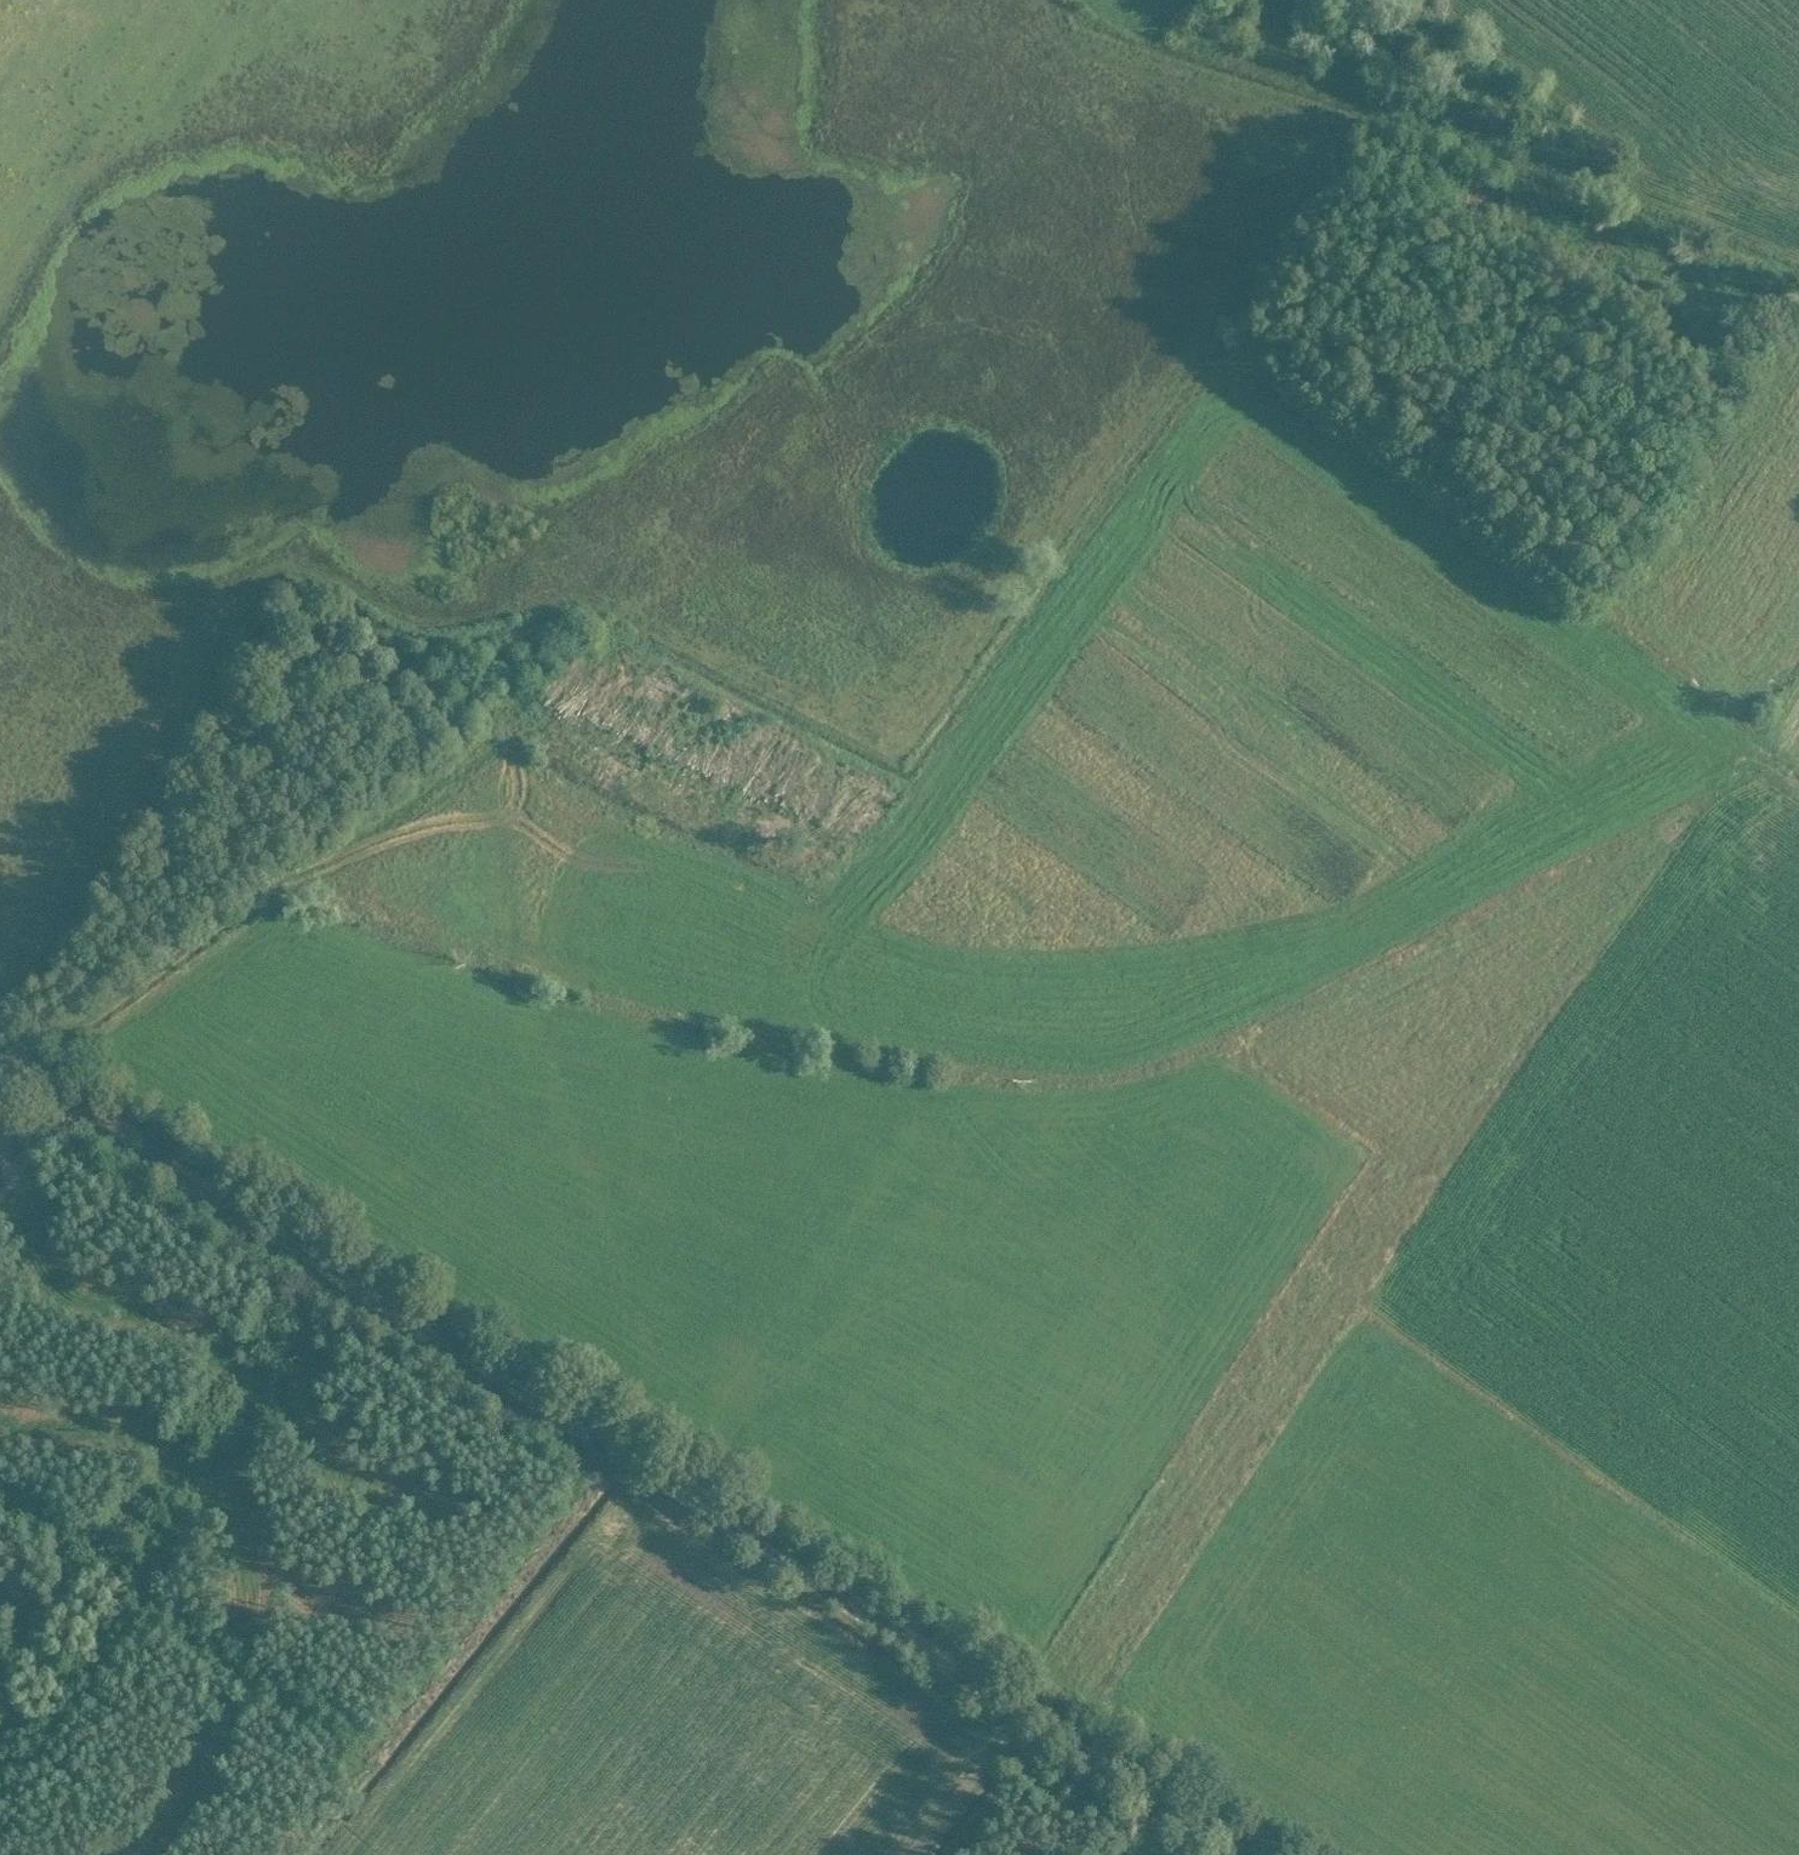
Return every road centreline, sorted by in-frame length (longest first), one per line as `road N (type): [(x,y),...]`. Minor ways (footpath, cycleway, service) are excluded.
road 1 (track): [(0,1056),(1241,1854)]

